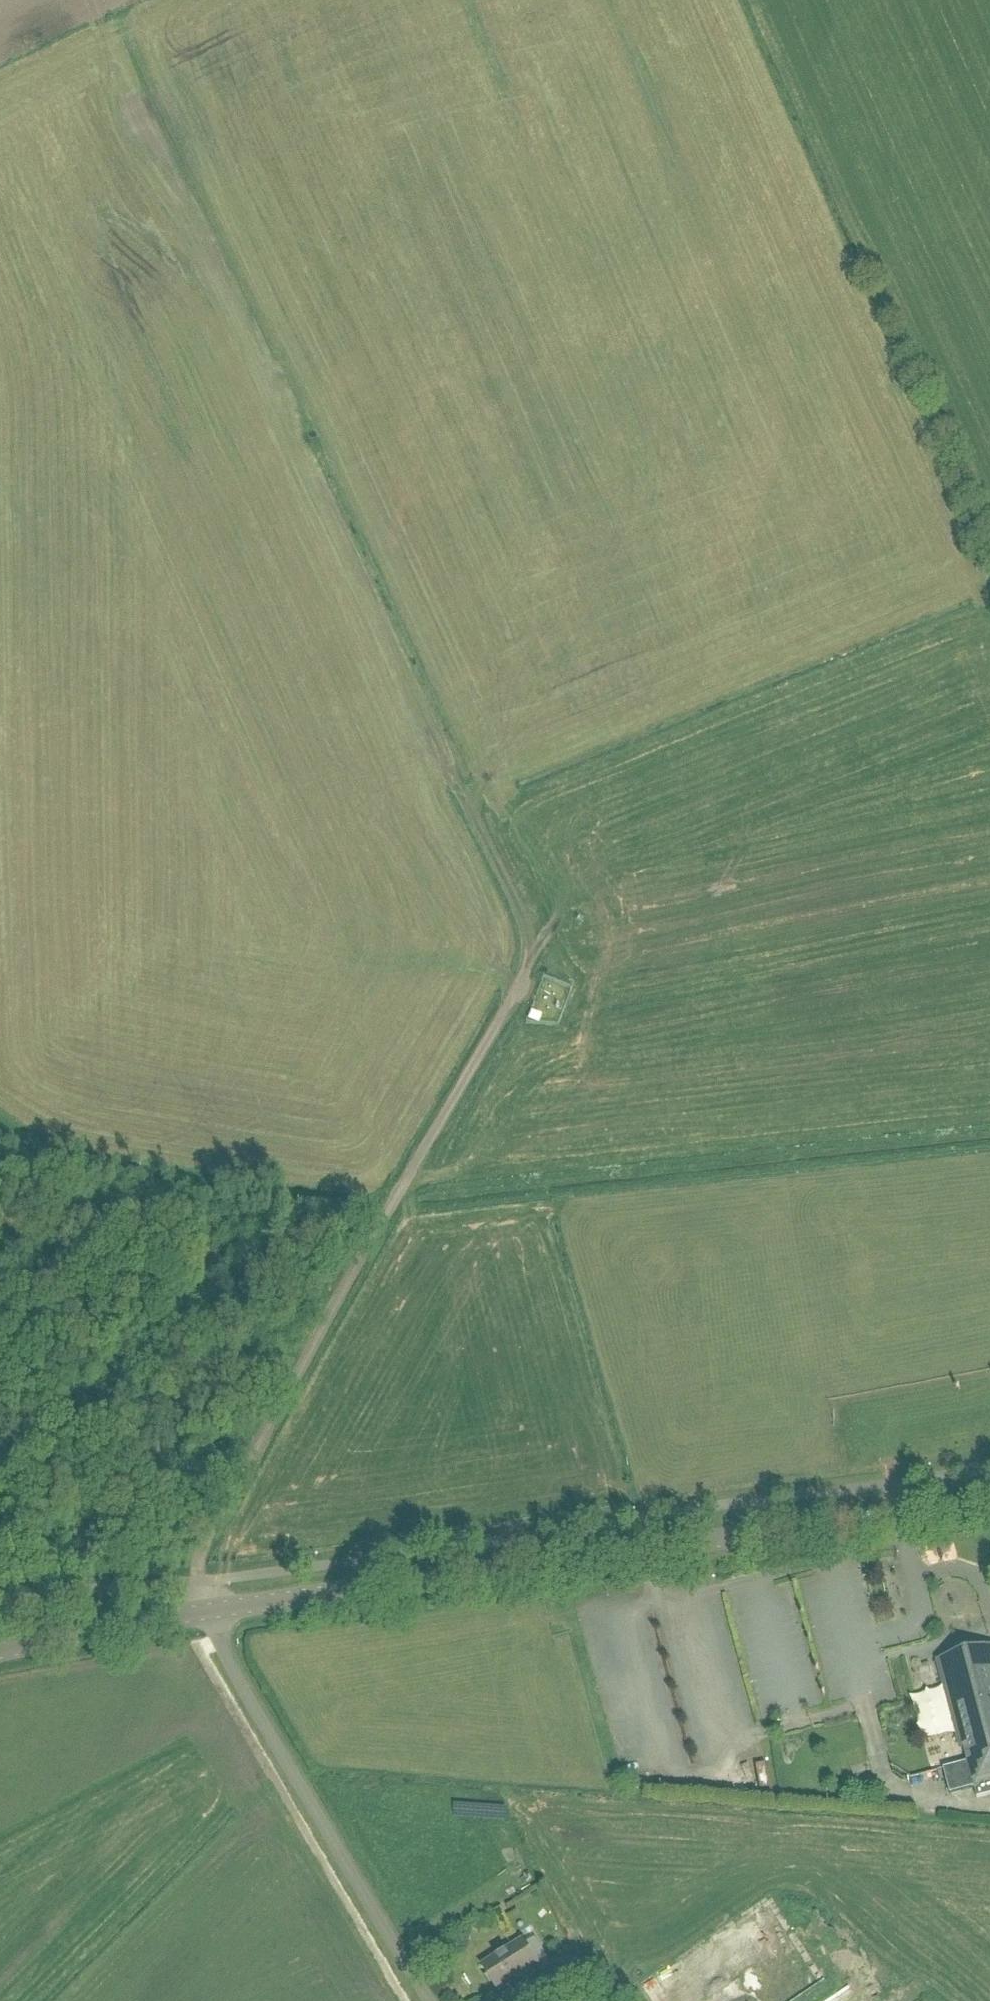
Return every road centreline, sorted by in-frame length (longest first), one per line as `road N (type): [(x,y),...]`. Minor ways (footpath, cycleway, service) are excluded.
road 1 (tertiary): [(0,1654),(204,1614),(989,1507)]
road 2 (track): [(400,2000),(200,1651),(219,1639)]
road 3 (track): [(526,955),(517,907),(466,804)]

